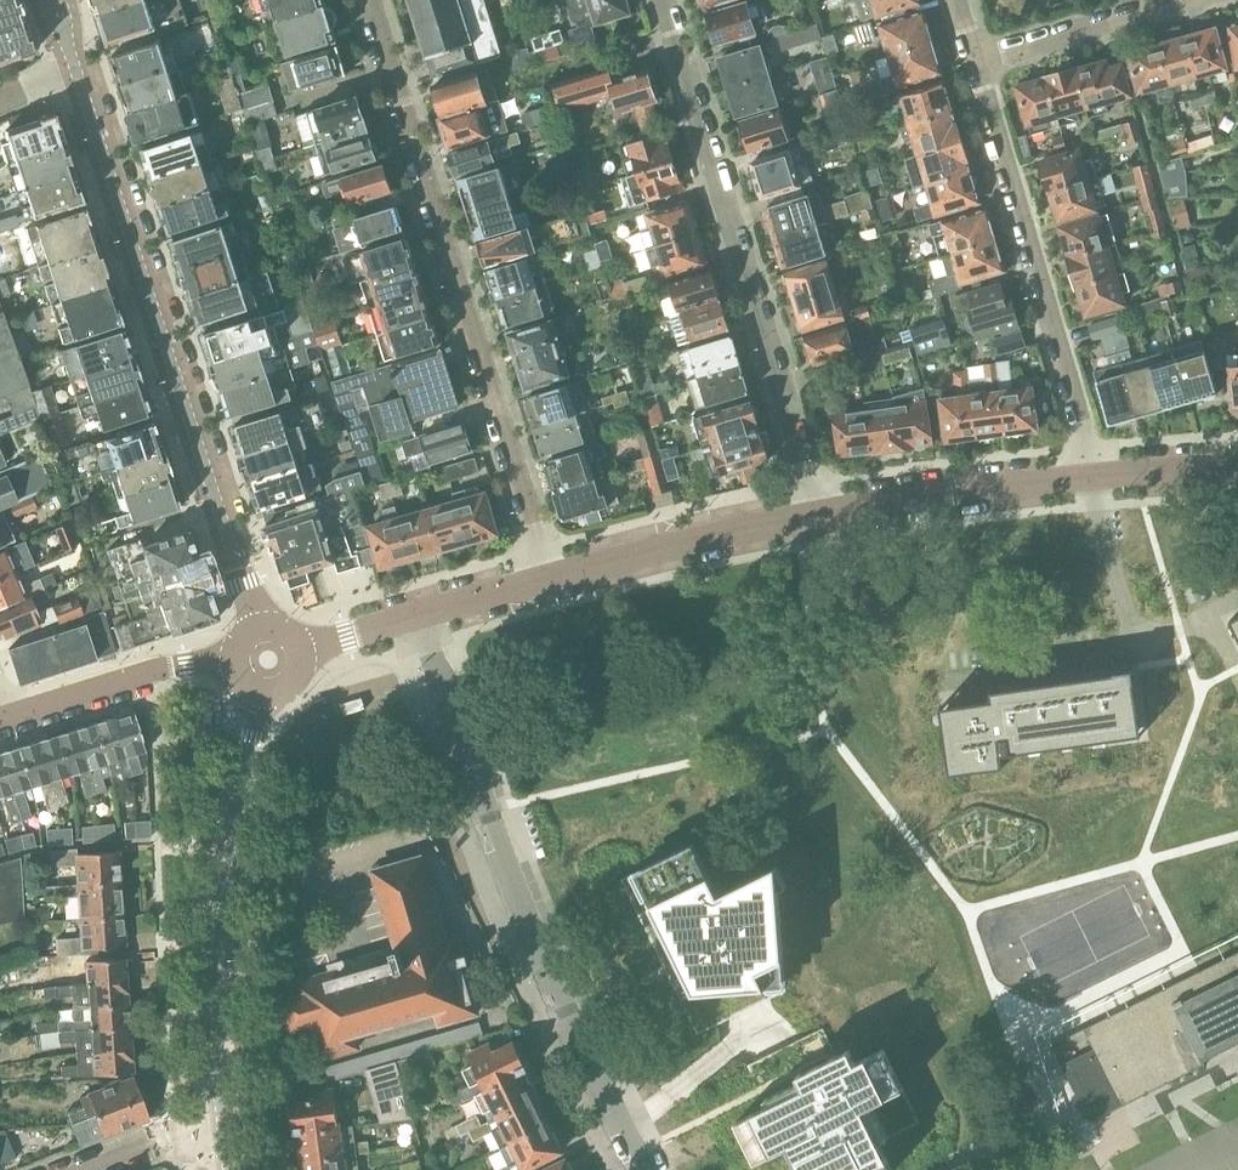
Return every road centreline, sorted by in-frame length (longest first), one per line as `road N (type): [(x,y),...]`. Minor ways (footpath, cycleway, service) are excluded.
road 1 (unclassified): [(419,612),(484,812),(647,1169)]
road 2 (residential): [(369,0),(544,575)]
road 3 (tertiary): [(254,621),(74,65)]
road 4 (residential): [(820,511),(667,0)]
road 5 (residential): [(985,62),(1088,432),(1089,481)]
road 6 (tertiary): [(218,1120),(213,1002),(222,869),(257,698)]
road 7 (tertiary): [(544,575),(820,511)]
road 8 (tertiary): [(820,511),(1089,481)]
road 9 (residential): [(228,661),(154,669),(1,718)]
road 10 (unclassified): [(1195,0),(985,62)]
road 11 (tertiary): [(1089,481),(1237,471)]
road 12 (residential): [(218,1120),(84,1169)]
road 13 (tertiary): [(419,612),(544,575)]

